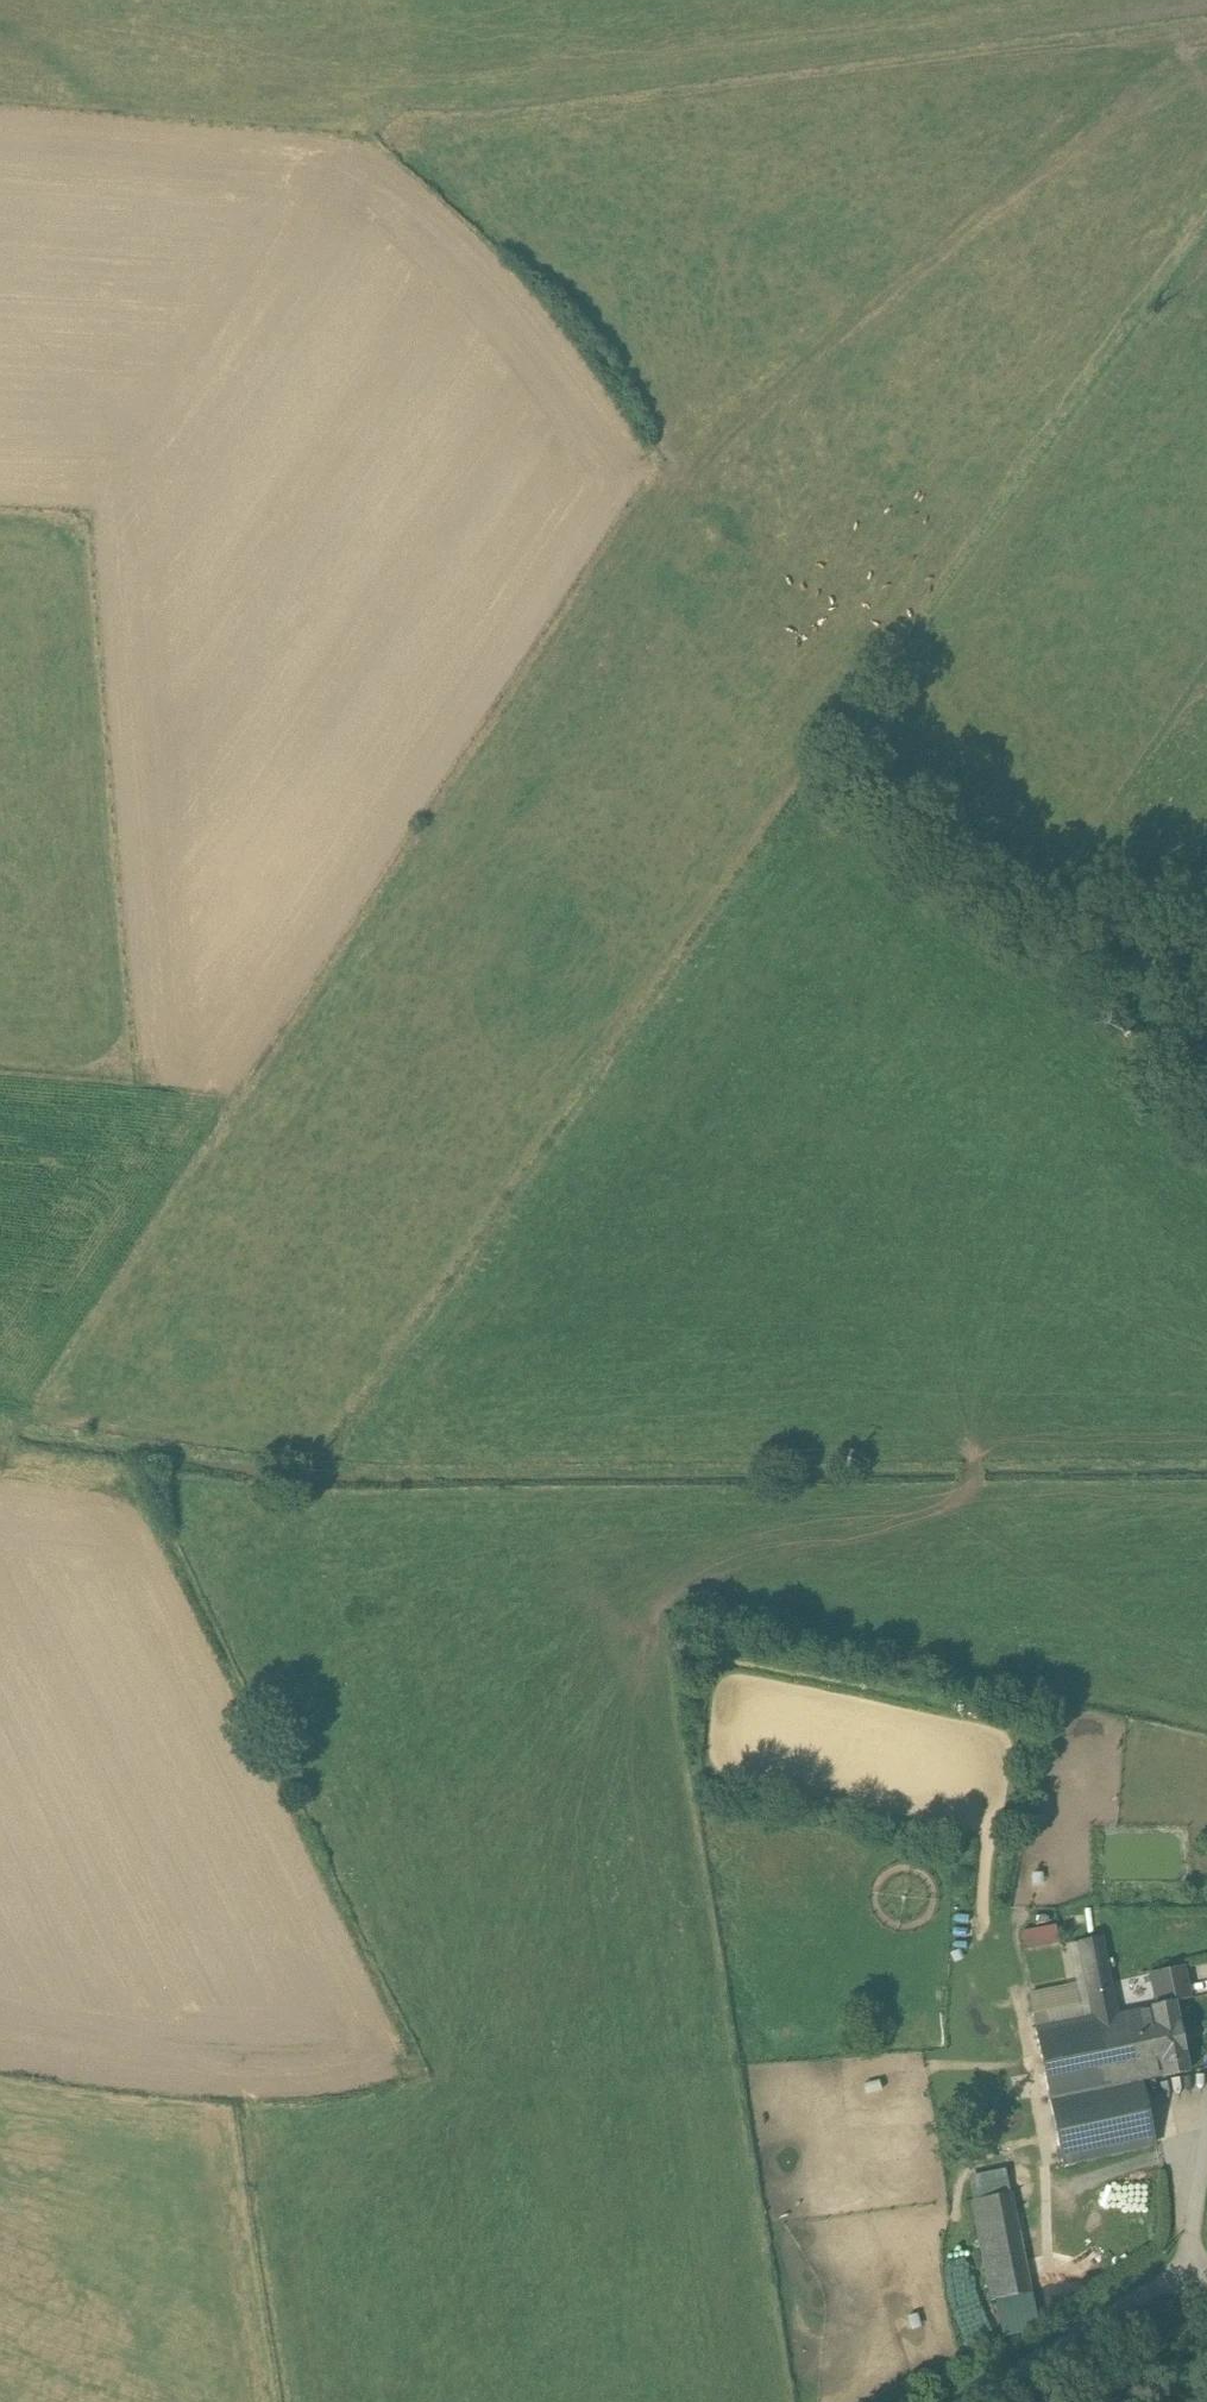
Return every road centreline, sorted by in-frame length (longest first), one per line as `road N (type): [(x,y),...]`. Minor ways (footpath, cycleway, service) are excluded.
road 1 (unclassified): [(1206,2284),(1191,2281),(1121,2307),(971,2401)]

